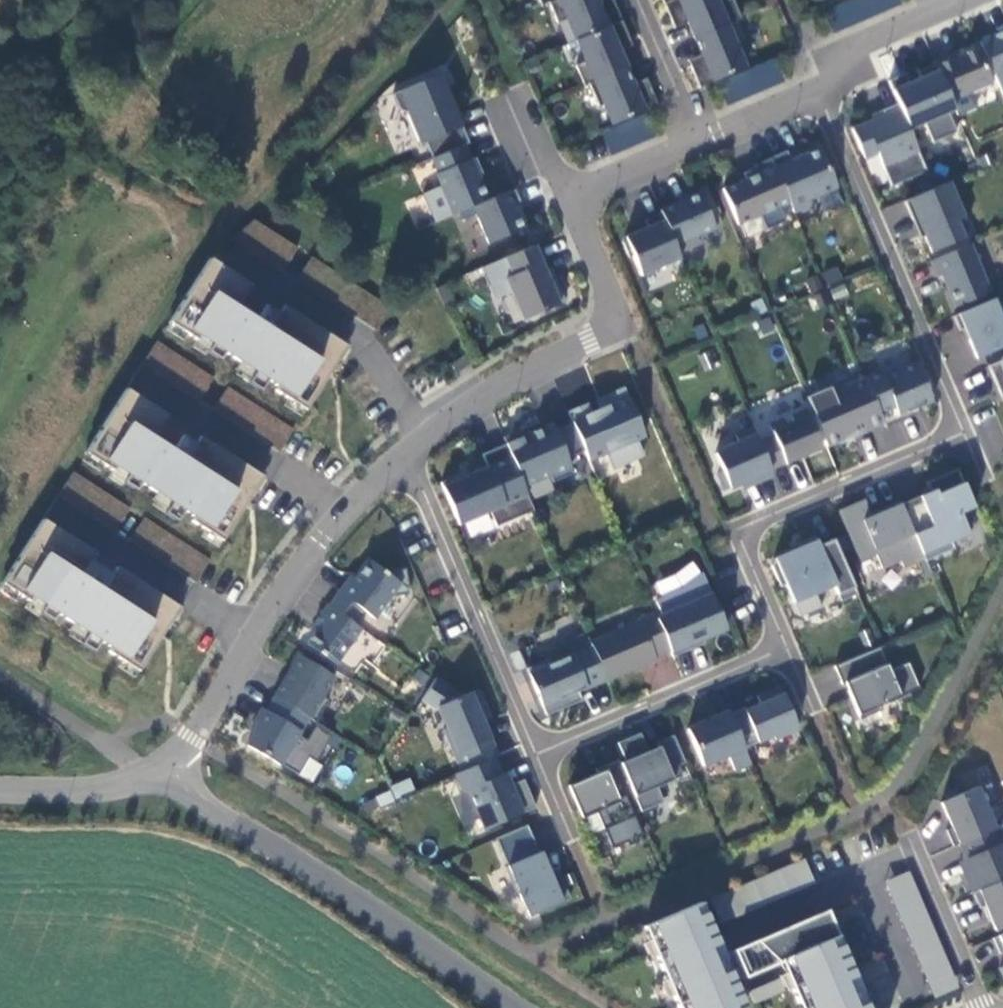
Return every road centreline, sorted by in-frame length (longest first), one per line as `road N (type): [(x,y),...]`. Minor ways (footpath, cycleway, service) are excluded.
road 1 (residential): [(818,88),(964,433),(752,523),(745,550),(785,646)]
road 2 (unclassified): [(150,776),(513,1007)]
road 3 (residential): [(150,776),(320,538),(406,450)]
road 4 (residential): [(406,450),(473,400),(611,326),(615,305),(568,195)]
road 5 (residential): [(538,754),(406,450)]
road 6 (residential): [(785,646),(538,754)]
road 7 (residential): [(981,1007),(908,837)]
road 8 (unclassified): [(0,675),(150,776)]
road 9 (residential): [(818,88),(835,77),(834,59),(948,8)]
road 10 (unclassified): [(0,789),(75,792),(150,776)]
road 11 (residential): [(695,139),(638,0)]
road 12 (residential): [(568,195),(695,139)]
road 13 (residential): [(695,139),(818,88)]

